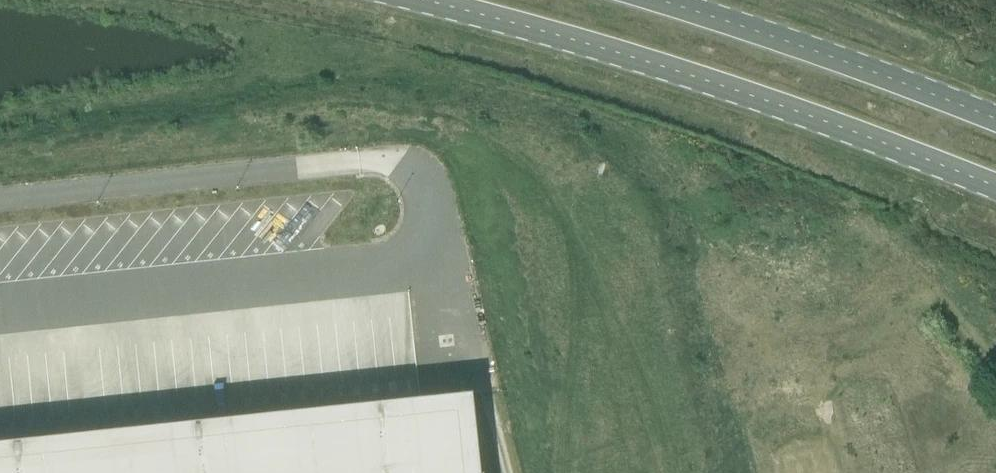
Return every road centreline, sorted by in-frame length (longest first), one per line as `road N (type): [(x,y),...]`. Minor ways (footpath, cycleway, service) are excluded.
road 1 (track): [(995,362),(891,257),(854,249),(770,271),(720,252),(684,210),(658,146),(626,118),(397,60),(250,73)]
road 2 (primary): [(413,0),(676,73),(995,193)]
road 3 (primary): [(995,124),(644,0)]

